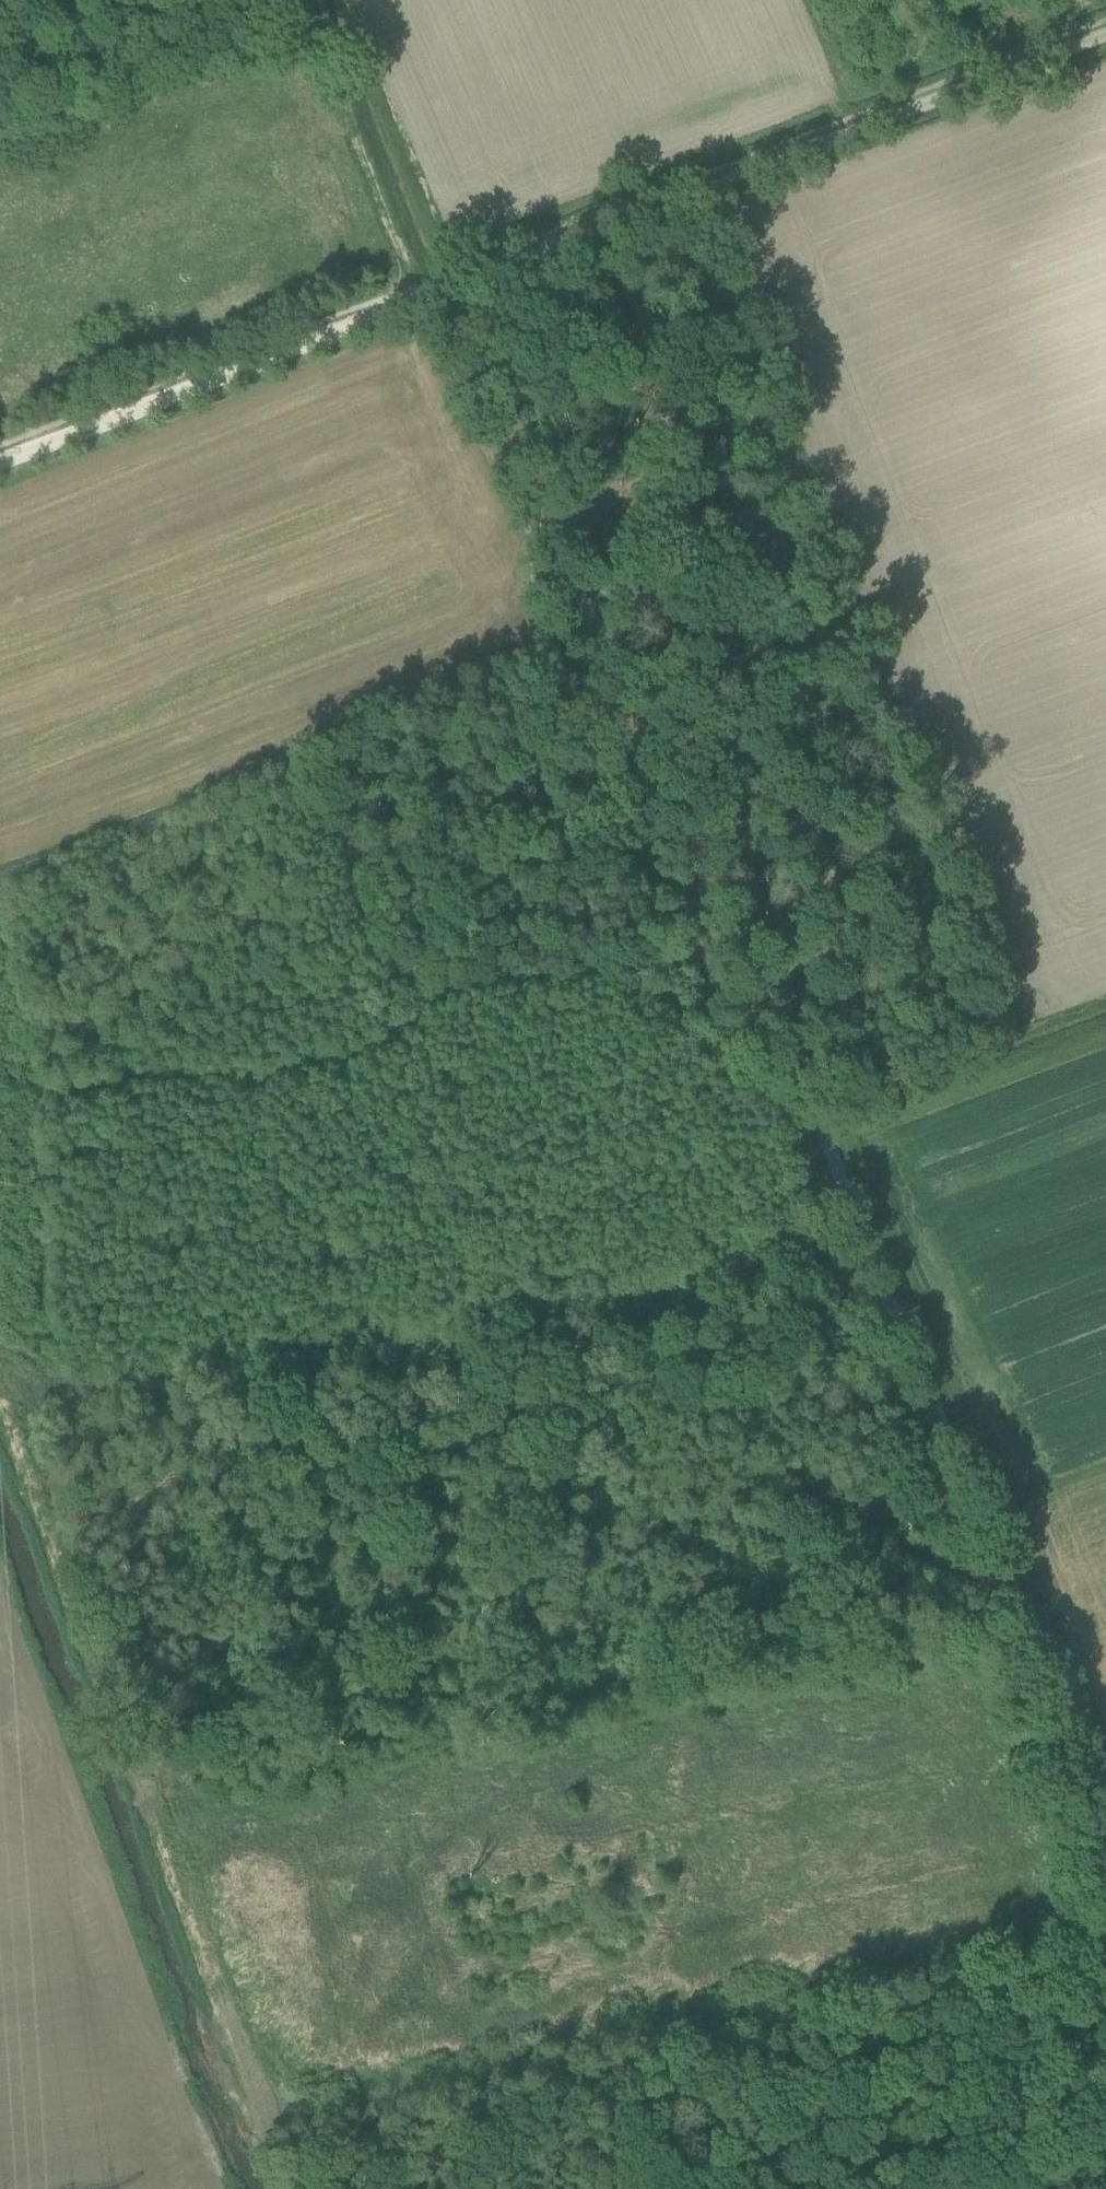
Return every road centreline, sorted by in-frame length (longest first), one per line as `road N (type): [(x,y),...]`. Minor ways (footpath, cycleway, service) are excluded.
road 1 (track): [(0,460),(434,294),(1105,1862)]
road 2 (unclassified): [(434,294),(614,214),(1105,29)]

